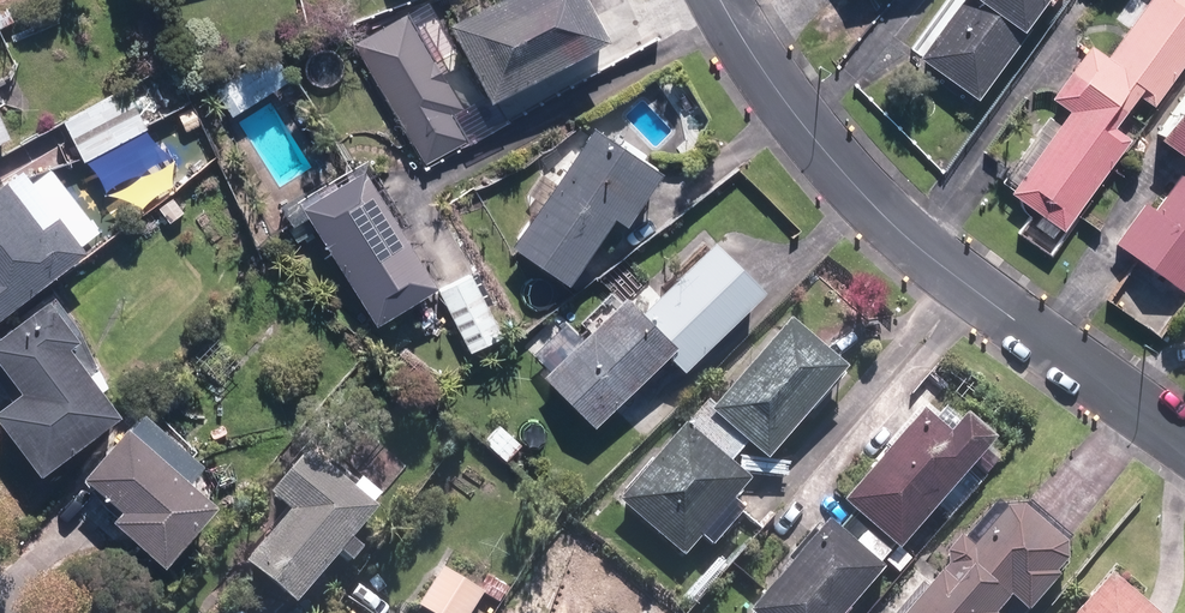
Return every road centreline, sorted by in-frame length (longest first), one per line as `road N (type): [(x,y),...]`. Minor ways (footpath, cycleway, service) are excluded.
road 1 (residential): [(718,0),(774,89),(866,197),(926,254),(1184,442)]

